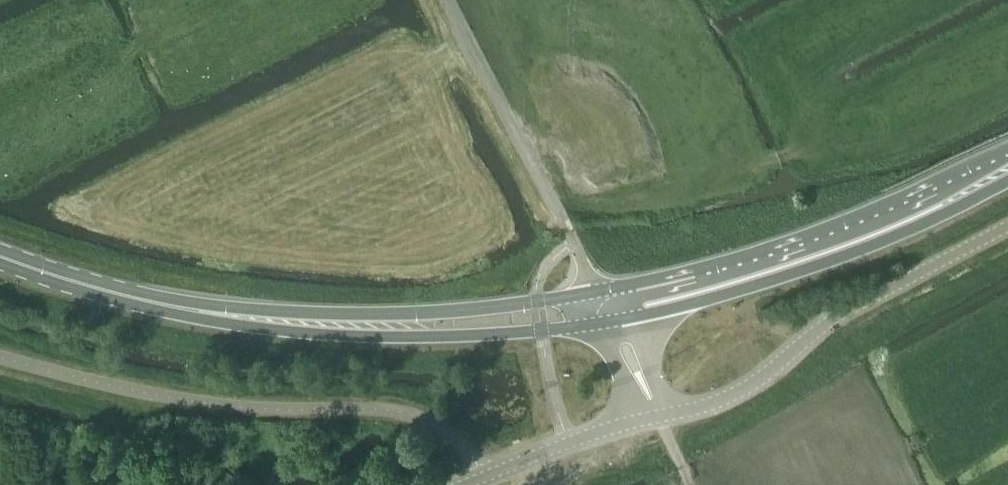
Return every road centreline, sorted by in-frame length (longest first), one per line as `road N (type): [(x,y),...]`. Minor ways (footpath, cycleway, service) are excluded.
road 1 (primary): [(1007,159),(746,257),(597,291)]
road 2 (primary): [(628,314),(830,259),(962,205),(1007,174)]
road 3 (unclassified): [(659,417),(736,393),(840,314),(1007,225)]
road 4 (primary): [(347,327),(193,313),(0,258)]
road 5 (unclassified): [(597,291),(451,0)]
road 6 (primary): [(597,291),(347,327)]
road 7 (primary): [(347,327),(451,333),(598,320)]
road 8 (unclassified): [(465,484),(659,417)]

